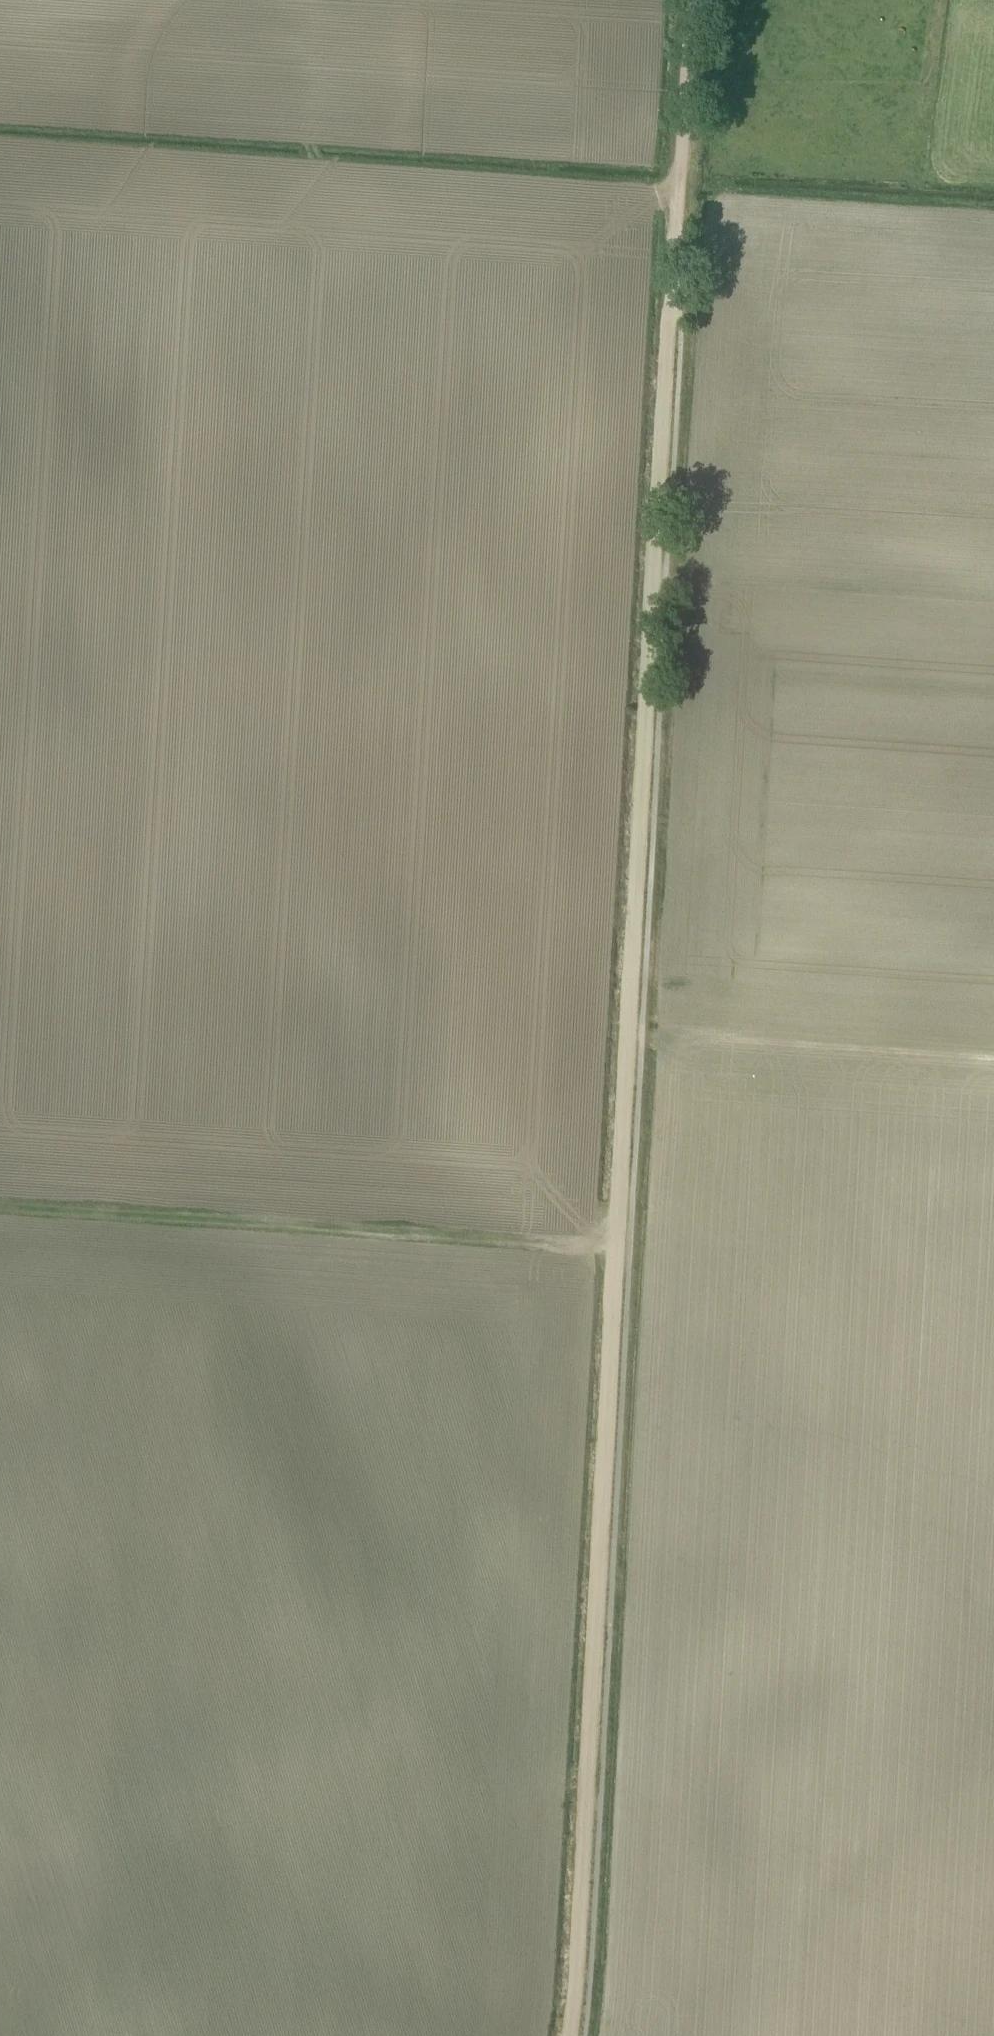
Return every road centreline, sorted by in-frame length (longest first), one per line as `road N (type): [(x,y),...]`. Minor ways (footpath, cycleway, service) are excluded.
road 1 (track): [(569,2035),(672,304)]
road 2 (unclassified): [(672,304),(690,0)]

